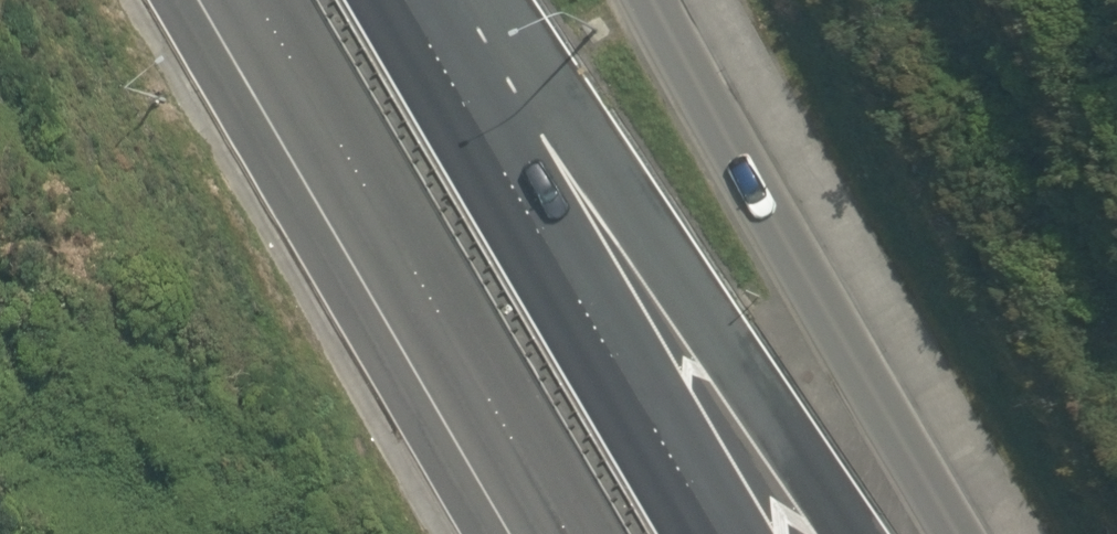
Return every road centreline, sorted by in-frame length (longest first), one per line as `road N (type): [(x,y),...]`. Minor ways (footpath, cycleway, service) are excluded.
road 1 (trunk): [(484,0),(853,533)]
road 2 (trunk): [(408,0),(722,533)]
road 3 (trunk): [(539,533),(227,0)]
road 4 (trunk): [(649,0),(957,533)]

